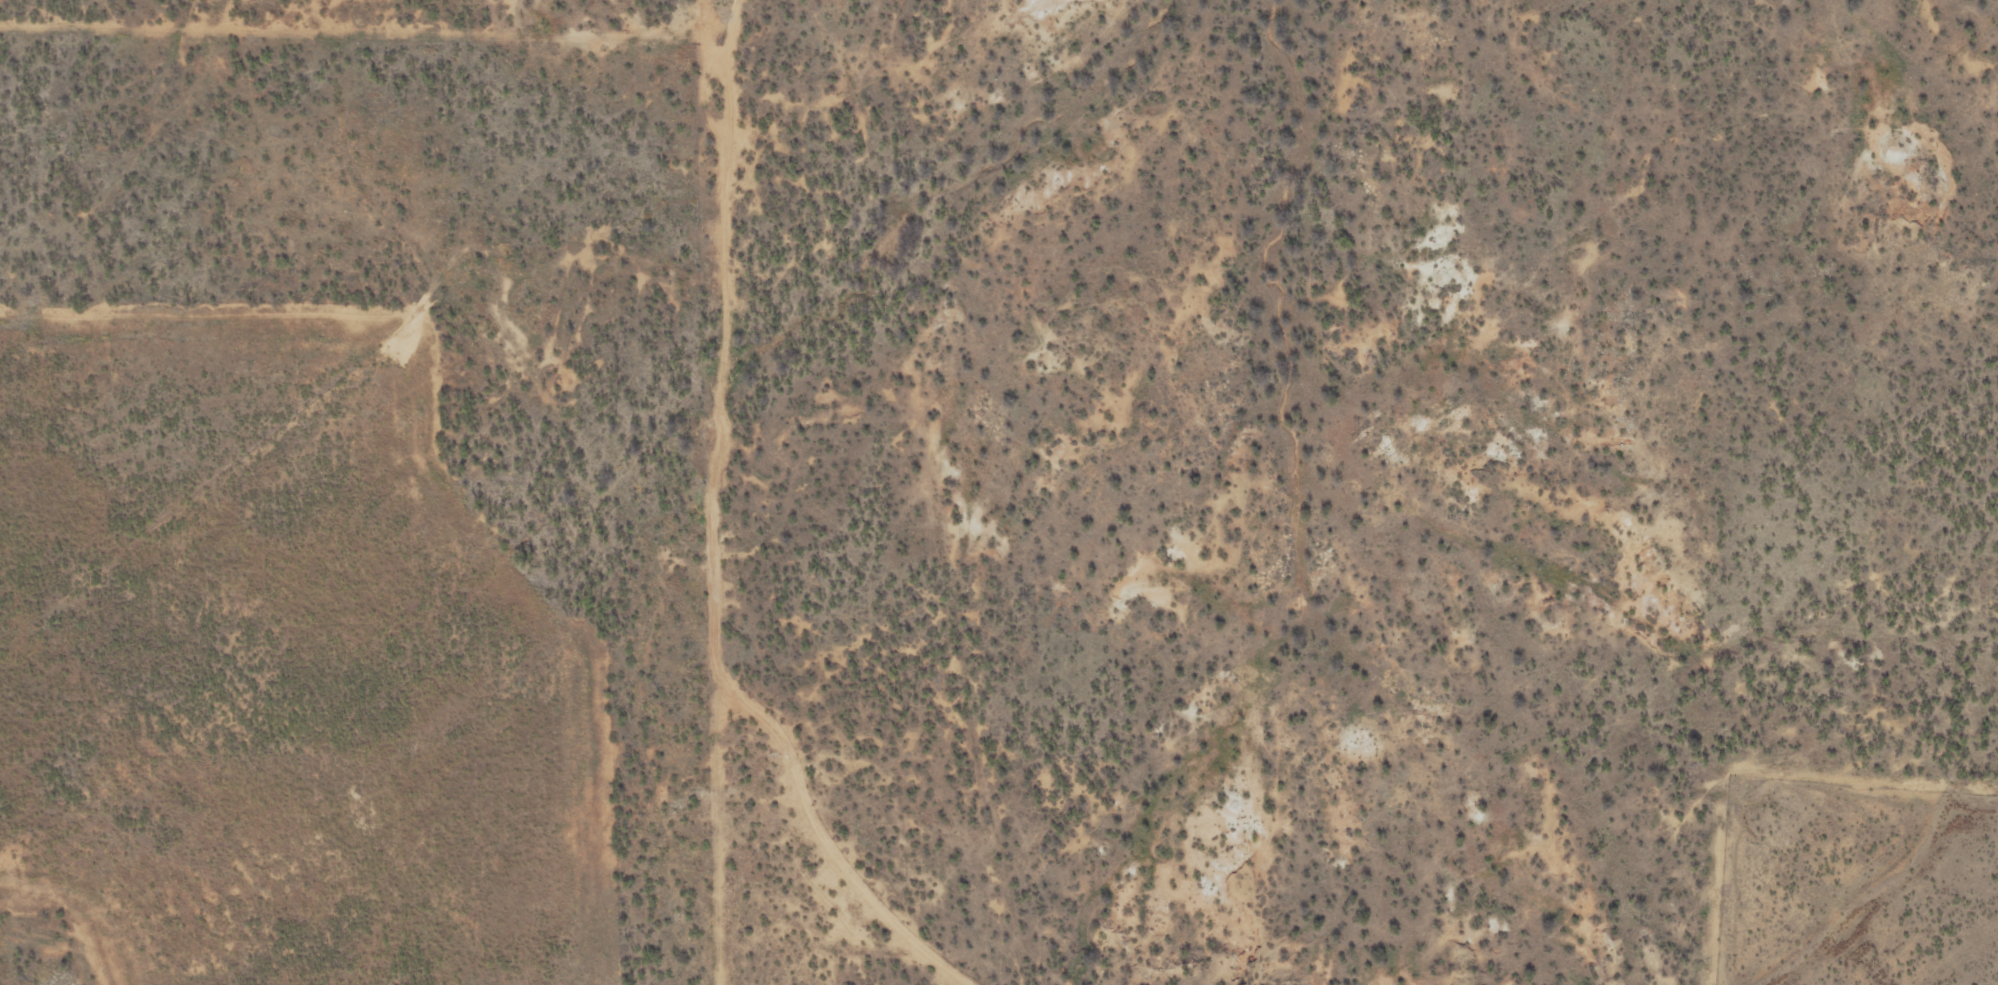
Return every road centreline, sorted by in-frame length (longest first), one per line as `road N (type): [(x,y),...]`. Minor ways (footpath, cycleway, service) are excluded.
road 1 (residential): [(1032,984),(1010,964),(893,916),(832,876),(715,728),(576,505),(567,470),(437,270)]
road 2 (residential): [(437,270),(331,137),(307,0)]

